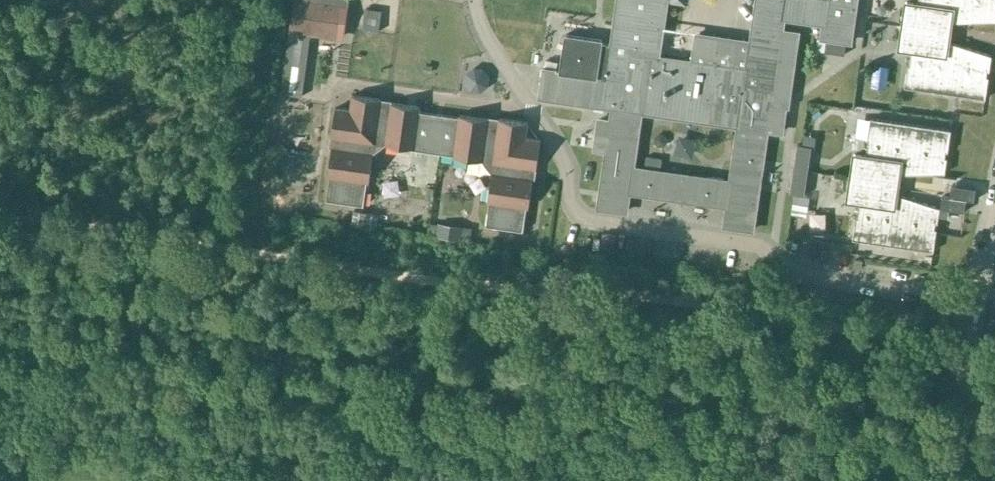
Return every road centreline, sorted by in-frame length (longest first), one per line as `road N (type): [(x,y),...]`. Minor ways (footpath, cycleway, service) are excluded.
road 1 (track): [(0,216),(492,288),(636,295),(873,334),(968,368)]
road 2 (residential): [(969,480),(971,334),(994,223)]

